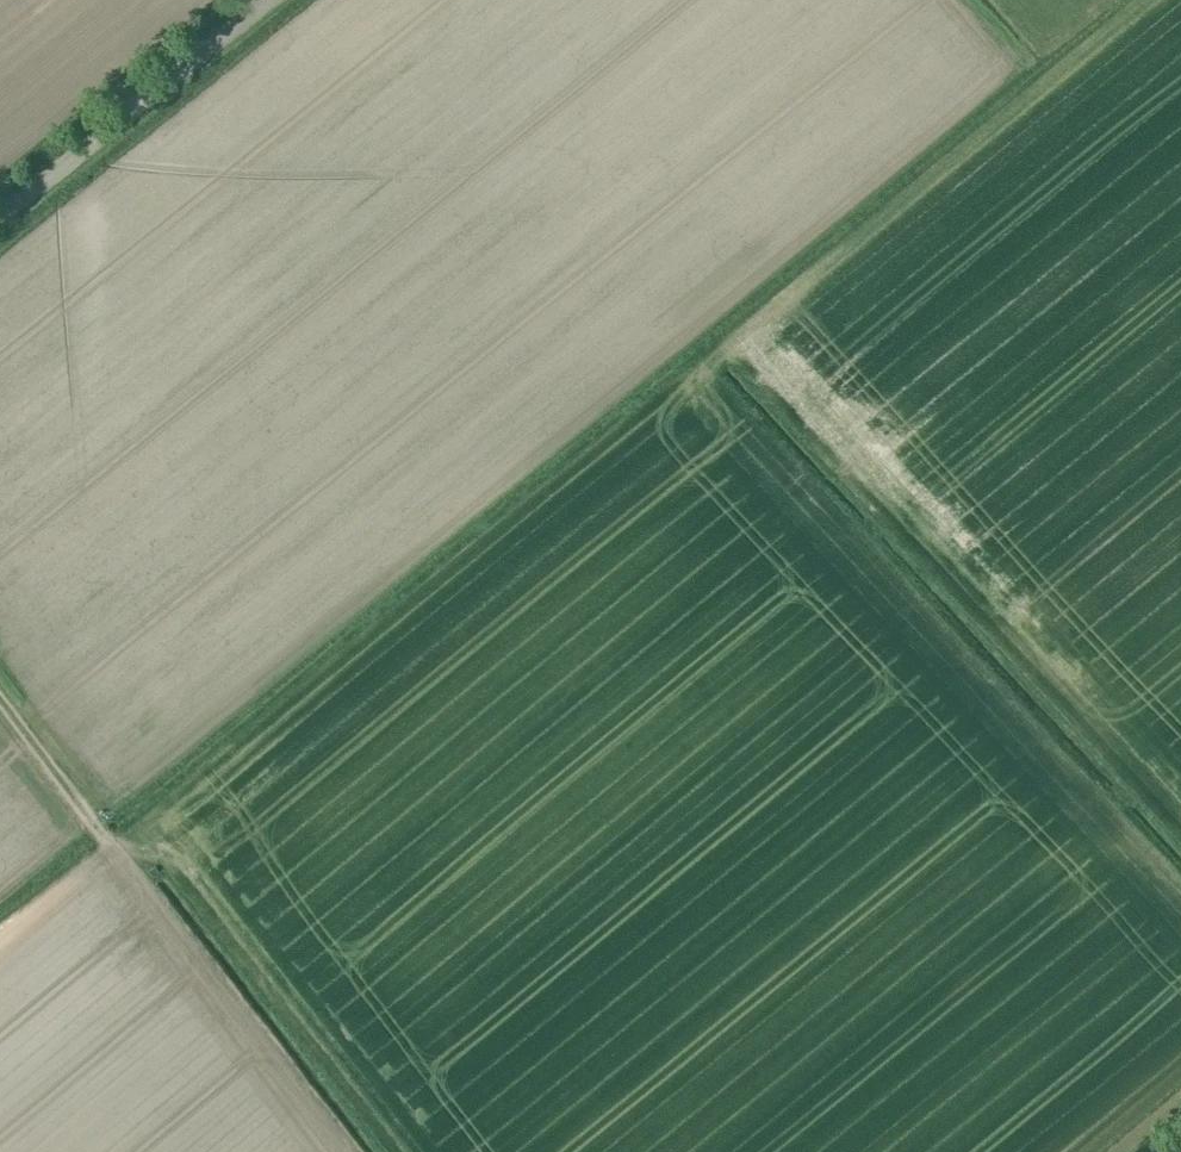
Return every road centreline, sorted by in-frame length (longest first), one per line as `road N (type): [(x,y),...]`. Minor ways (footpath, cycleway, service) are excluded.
road 1 (track): [(349,1151),(0,701)]
road 2 (unclassified): [(0,223),(272,0)]

